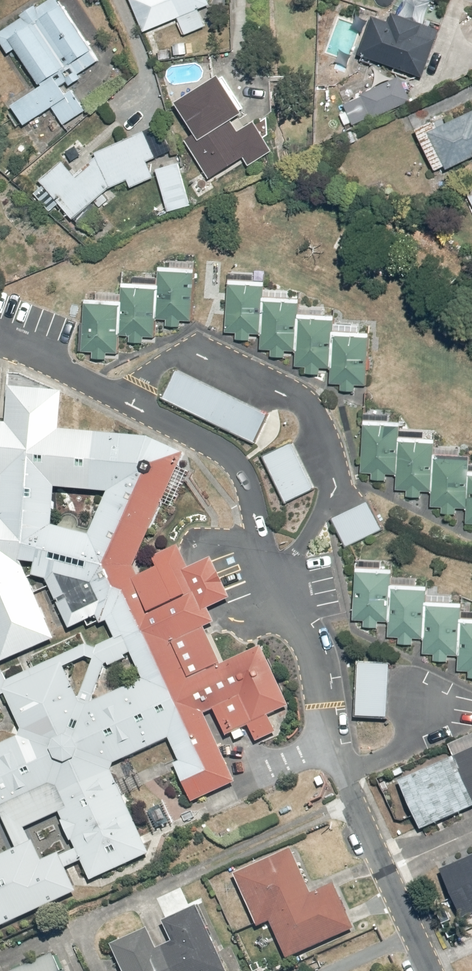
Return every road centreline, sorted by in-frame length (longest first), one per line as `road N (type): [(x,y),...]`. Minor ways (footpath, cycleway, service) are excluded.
road 1 (residential): [(349,789),(431,970)]

